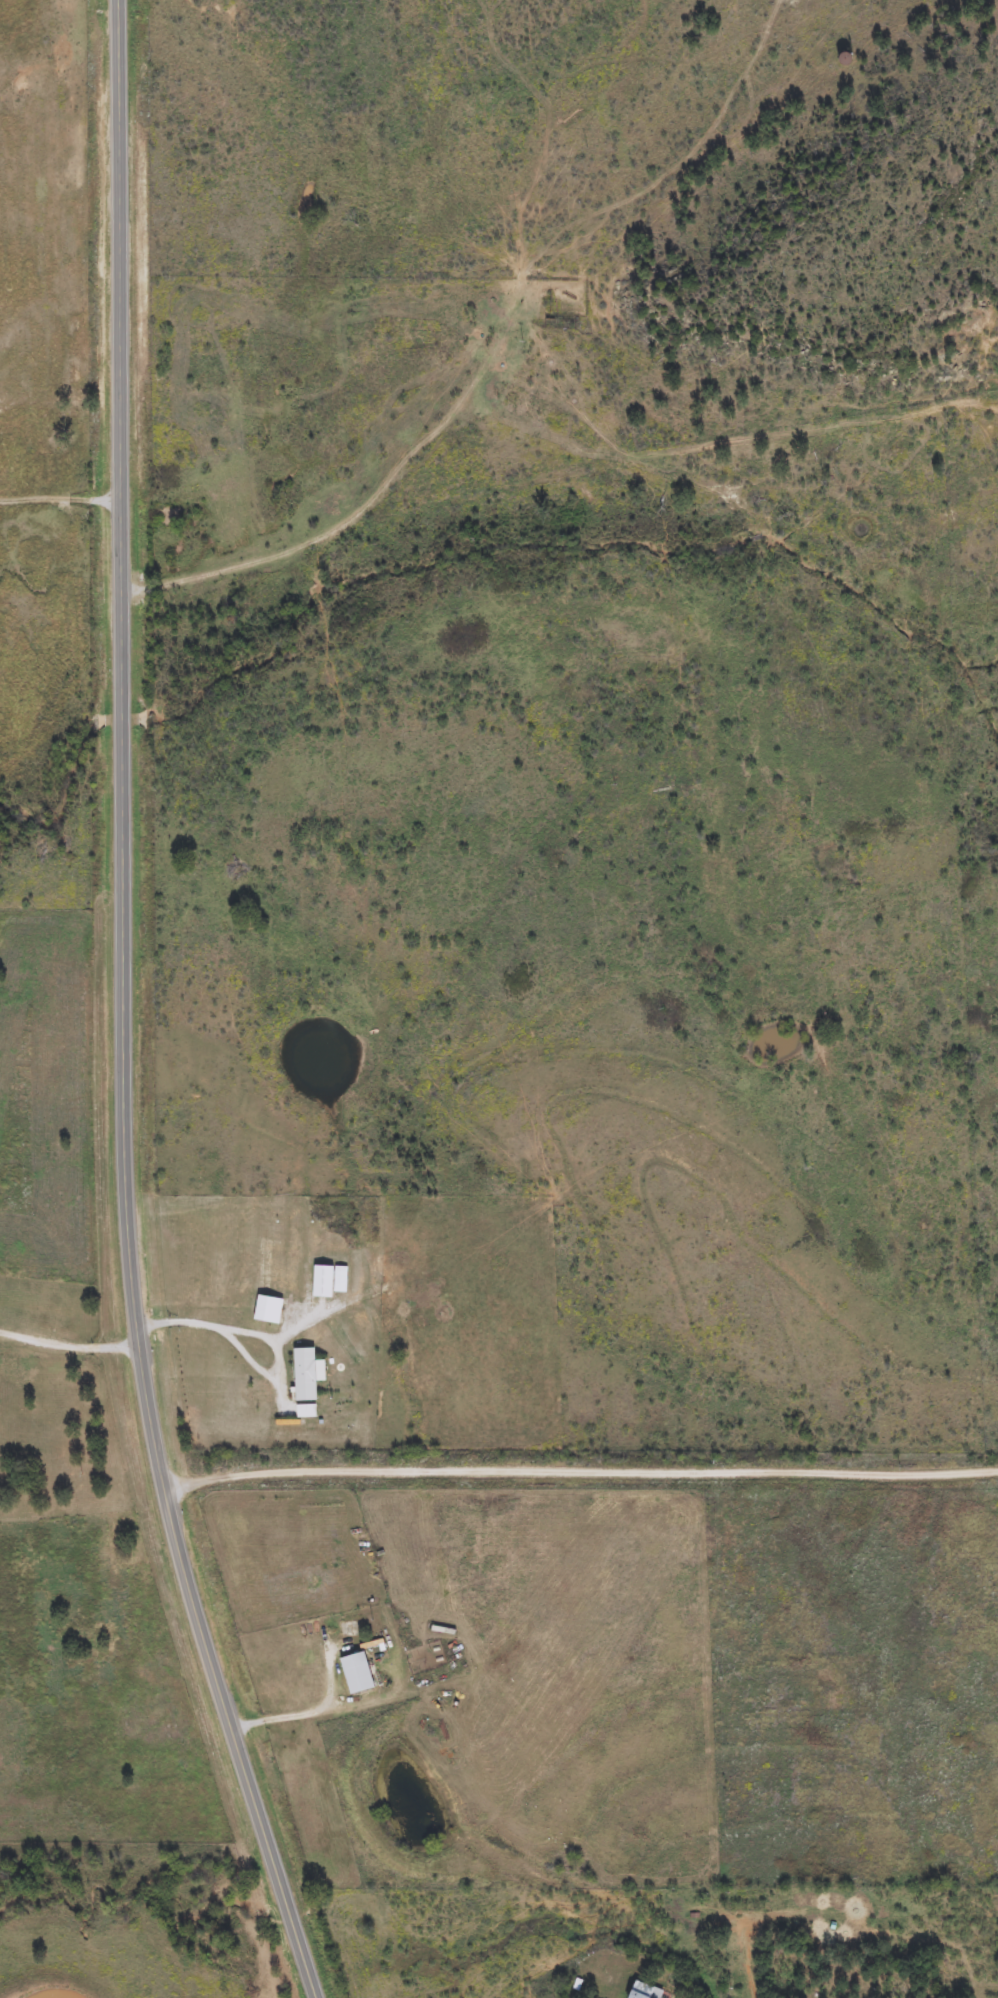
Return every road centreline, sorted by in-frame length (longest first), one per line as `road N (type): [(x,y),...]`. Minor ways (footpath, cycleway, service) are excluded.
road 1 (secondary): [(117,0),(130,1255),(147,1400),(180,1555),(317,1997)]

